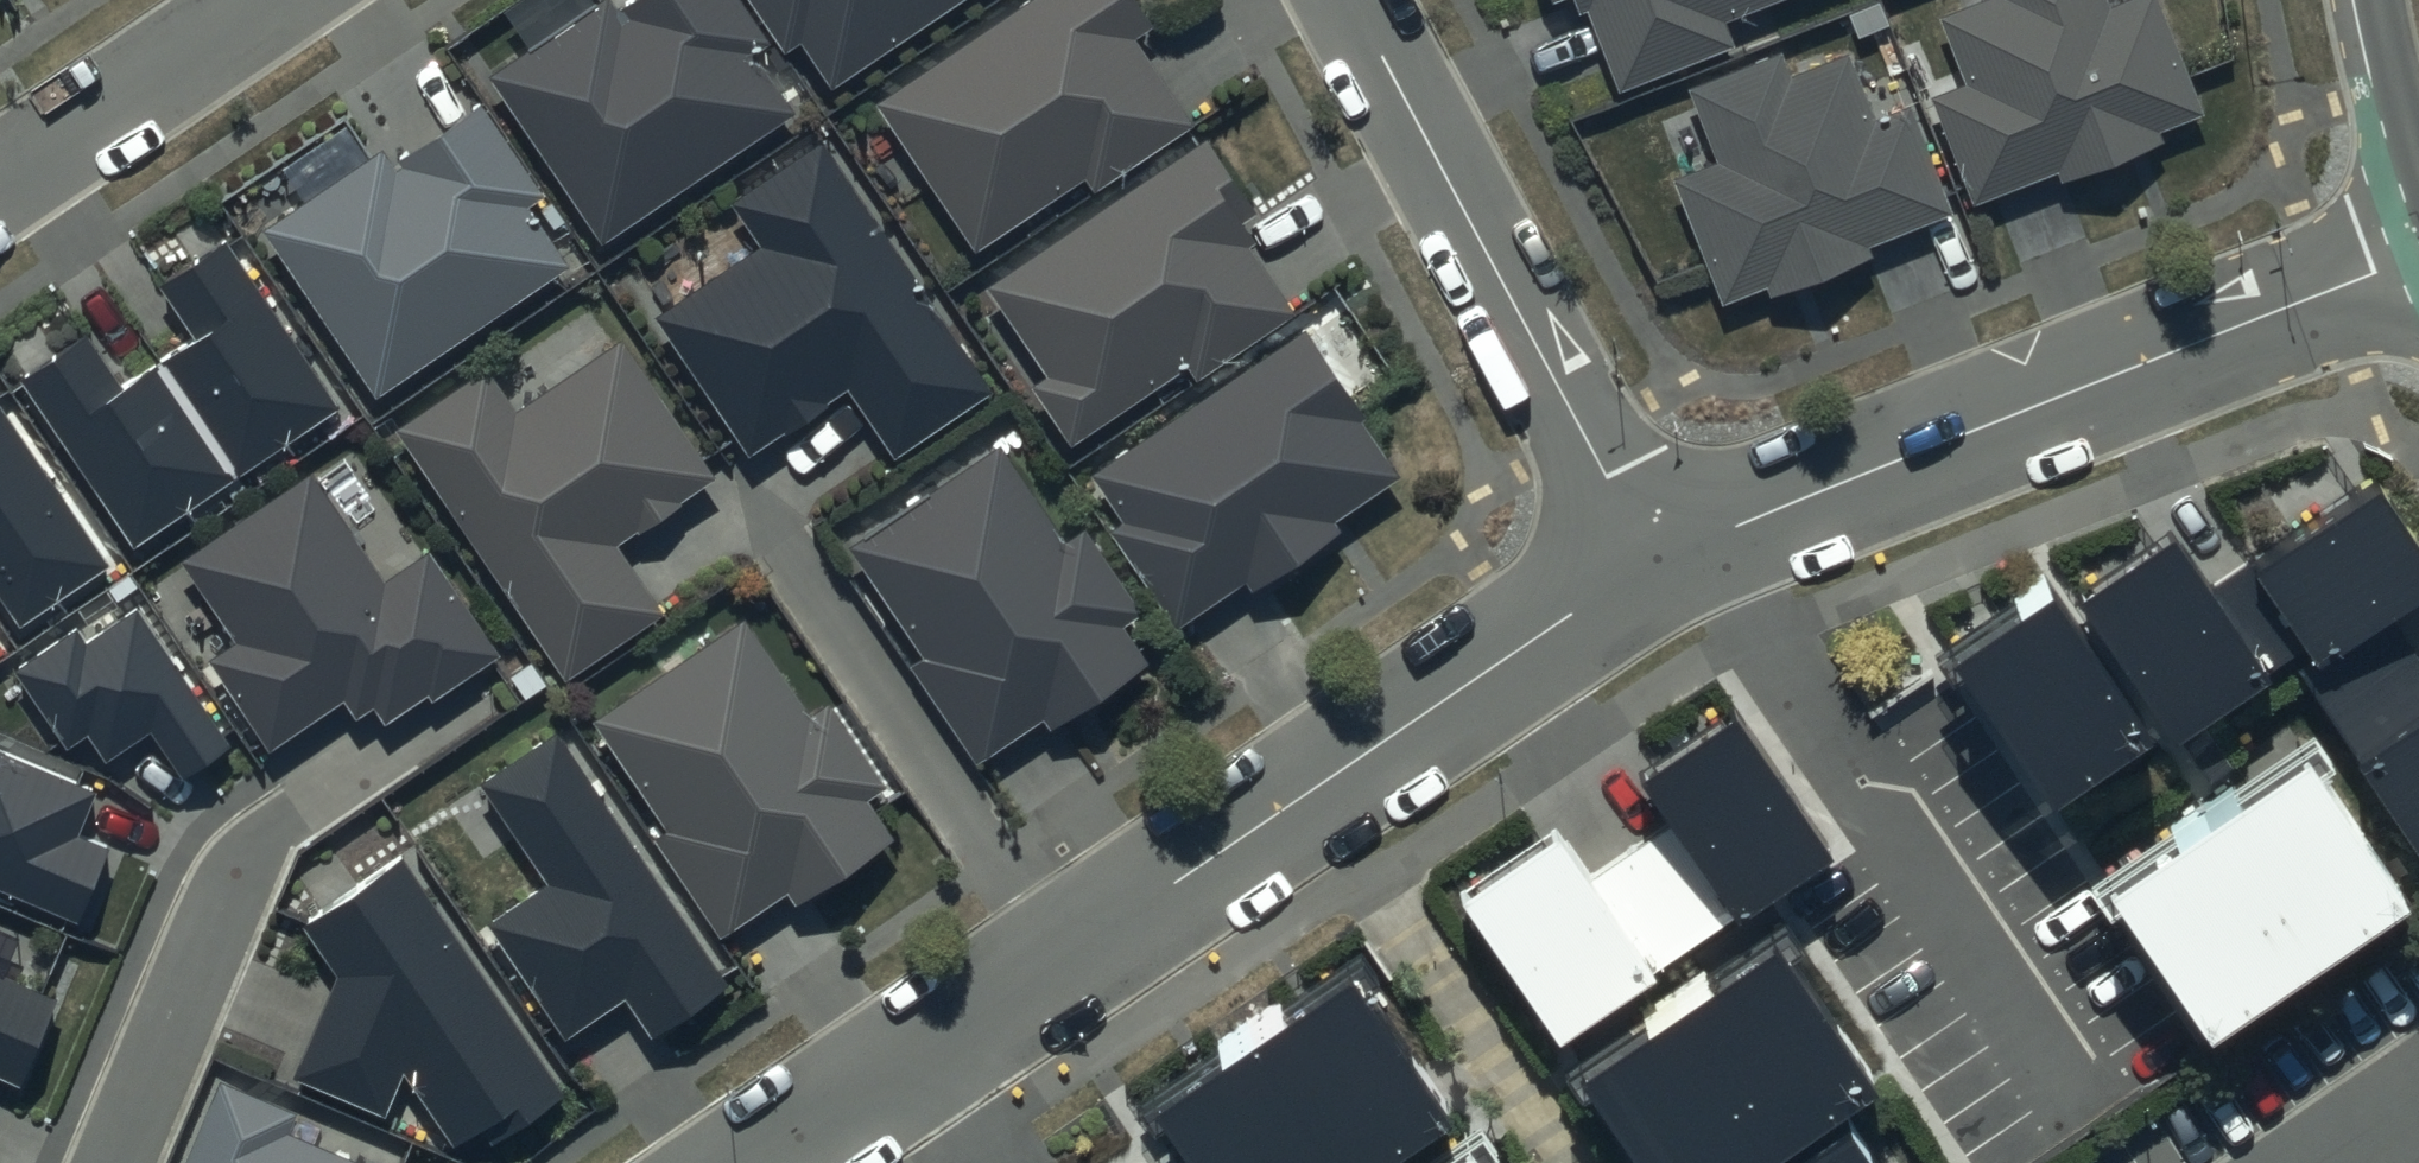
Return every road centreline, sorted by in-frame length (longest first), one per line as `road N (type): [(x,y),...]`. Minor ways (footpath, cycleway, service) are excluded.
road 1 (residential): [(1656,562),(747,1162)]
road 2 (residential): [(2418,263),(1845,482),(1656,562)]
road 3 (residential): [(1350,0),(1656,562)]
road 4 (residential): [(108,1162),(240,866),(296,812)]
road 5 (residential): [(0,182),(268,0)]
road 6 (residential): [(2418,167),(2380,0)]

